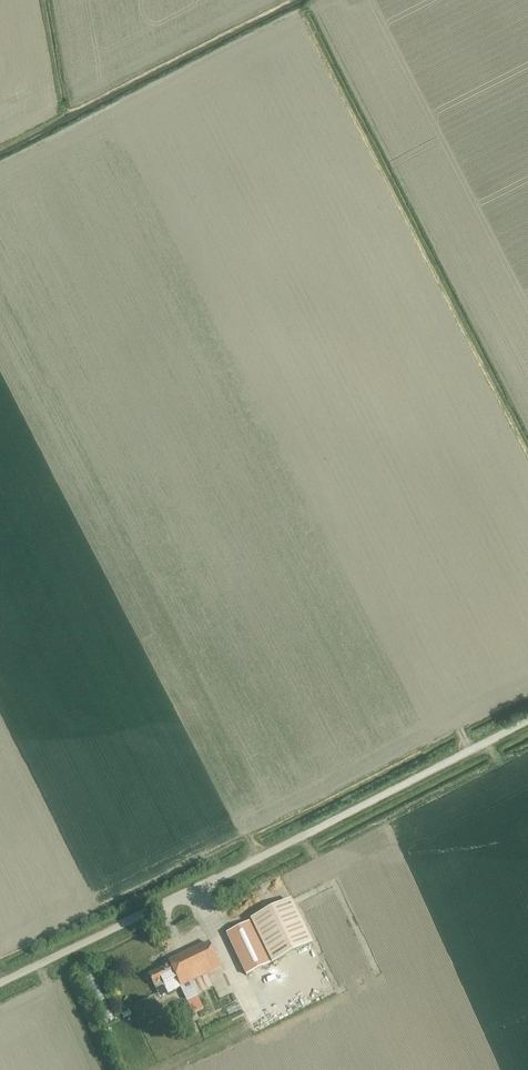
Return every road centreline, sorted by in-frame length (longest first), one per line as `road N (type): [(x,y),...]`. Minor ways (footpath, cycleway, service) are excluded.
road 1 (unclassified): [(0,984),(527,720)]

